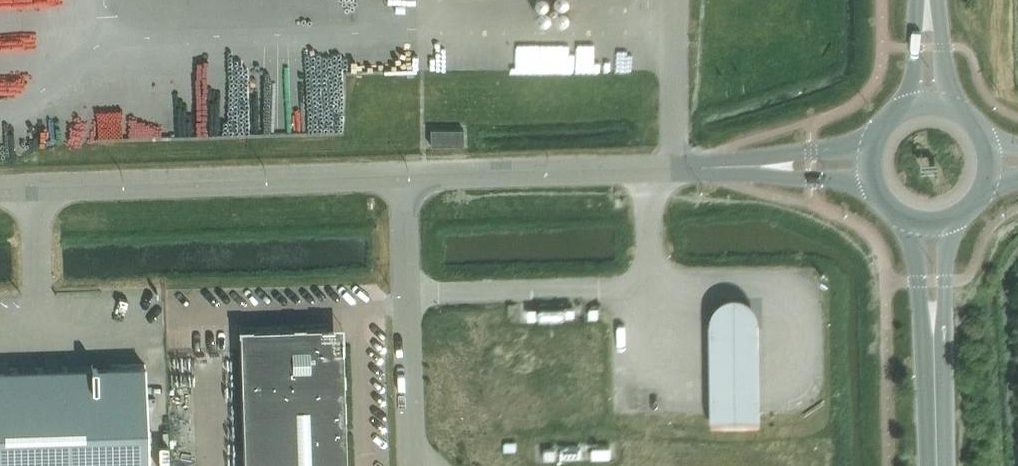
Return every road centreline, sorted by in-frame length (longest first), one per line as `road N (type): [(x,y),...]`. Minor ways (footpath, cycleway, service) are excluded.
road 1 (unclassified): [(681,168),(0,189)]
road 2 (unclassified): [(681,168),(874,187)]
road 3 (unclassified): [(871,145),(681,168)]
road 4 (tertiary): [(912,222),(934,407)]
road 5 (tertiary): [(934,407),(948,222)]

